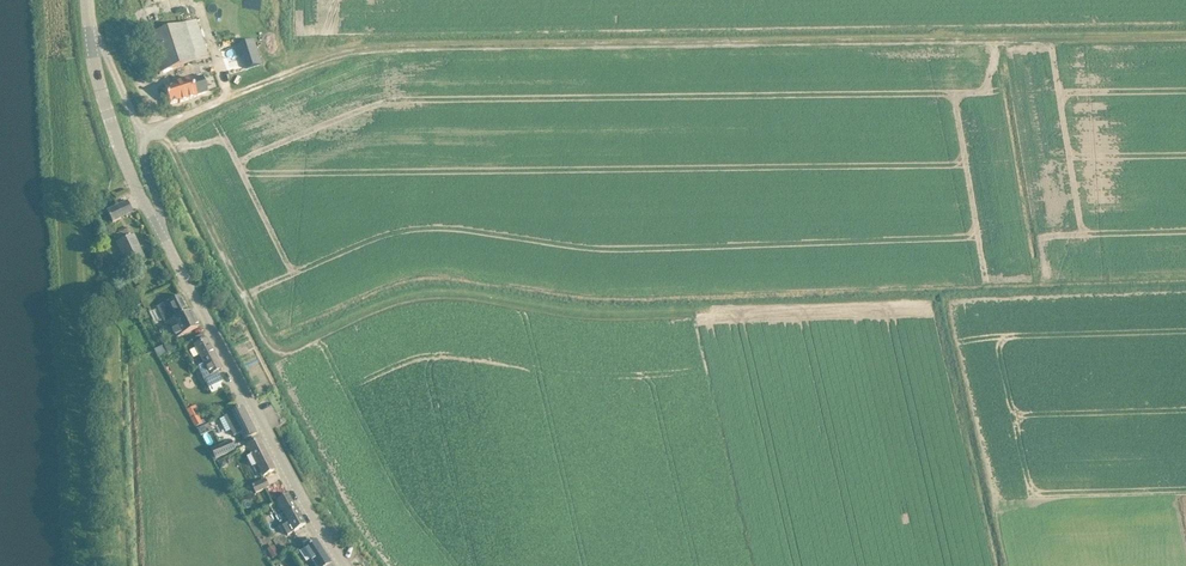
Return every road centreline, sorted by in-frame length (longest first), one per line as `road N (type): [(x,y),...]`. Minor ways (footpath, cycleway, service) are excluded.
road 1 (unclassified): [(346,565),(161,230)]
road 2 (unclassified): [(161,230),(143,134),(90,32)]
road 3 (unclassified): [(161,230),(123,157),(90,32)]

